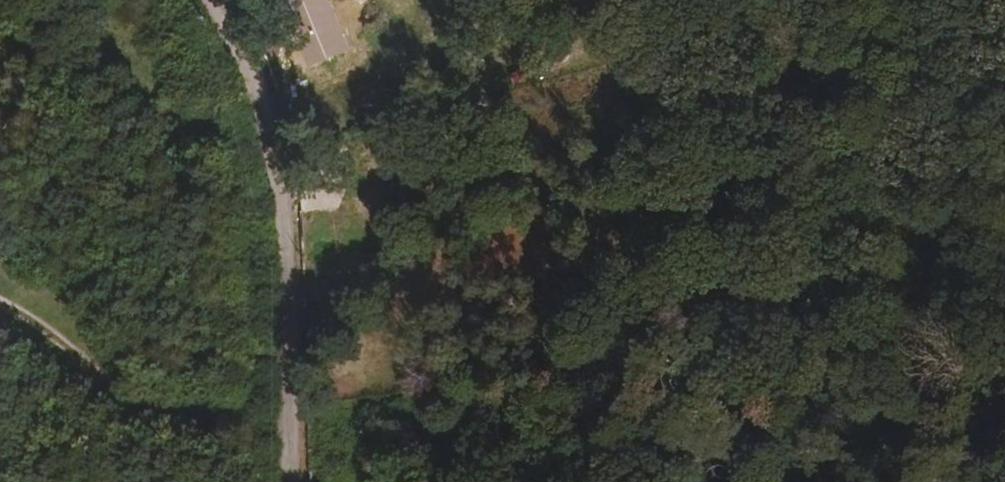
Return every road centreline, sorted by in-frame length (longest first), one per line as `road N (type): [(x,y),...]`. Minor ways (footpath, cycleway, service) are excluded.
road 1 (track): [(208,0),(245,61),(284,232),(277,481)]

